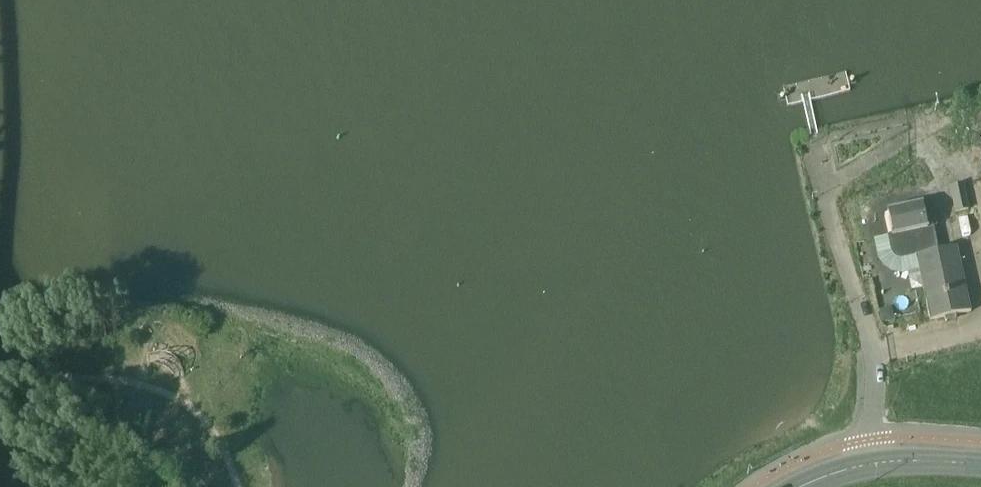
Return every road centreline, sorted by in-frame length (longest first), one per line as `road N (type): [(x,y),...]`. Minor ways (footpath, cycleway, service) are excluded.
road 1 (unclassified): [(874,463),(874,355),(822,194),(814,141)]

